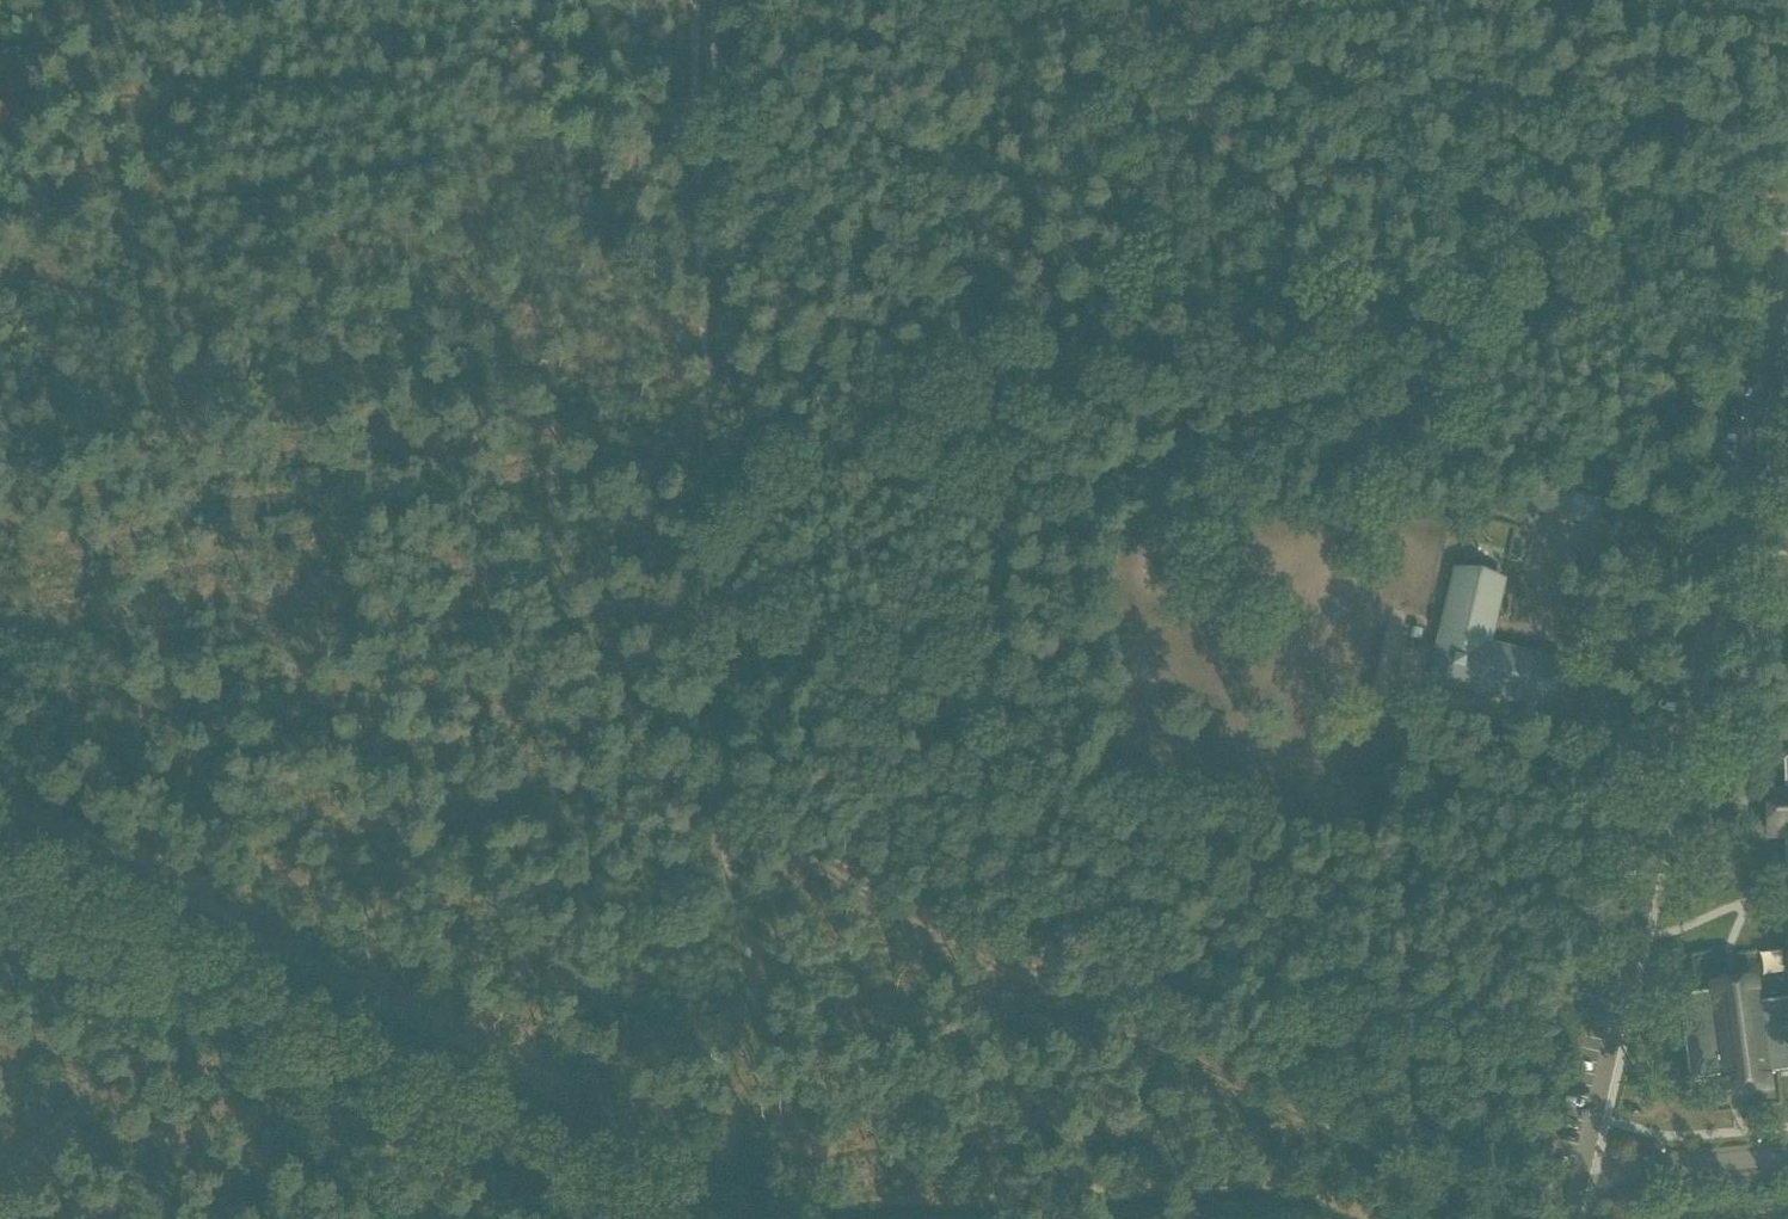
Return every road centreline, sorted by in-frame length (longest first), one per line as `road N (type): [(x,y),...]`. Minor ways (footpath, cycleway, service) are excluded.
road 1 (track): [(692,0),(751,1218)]
road 2 (residential): [(1787,275),(1583,1176)]
road 3 (unclassified): [(661,1218),(0,877)]
road 4 (residential): [(1583,1176),(1787,1156)]

